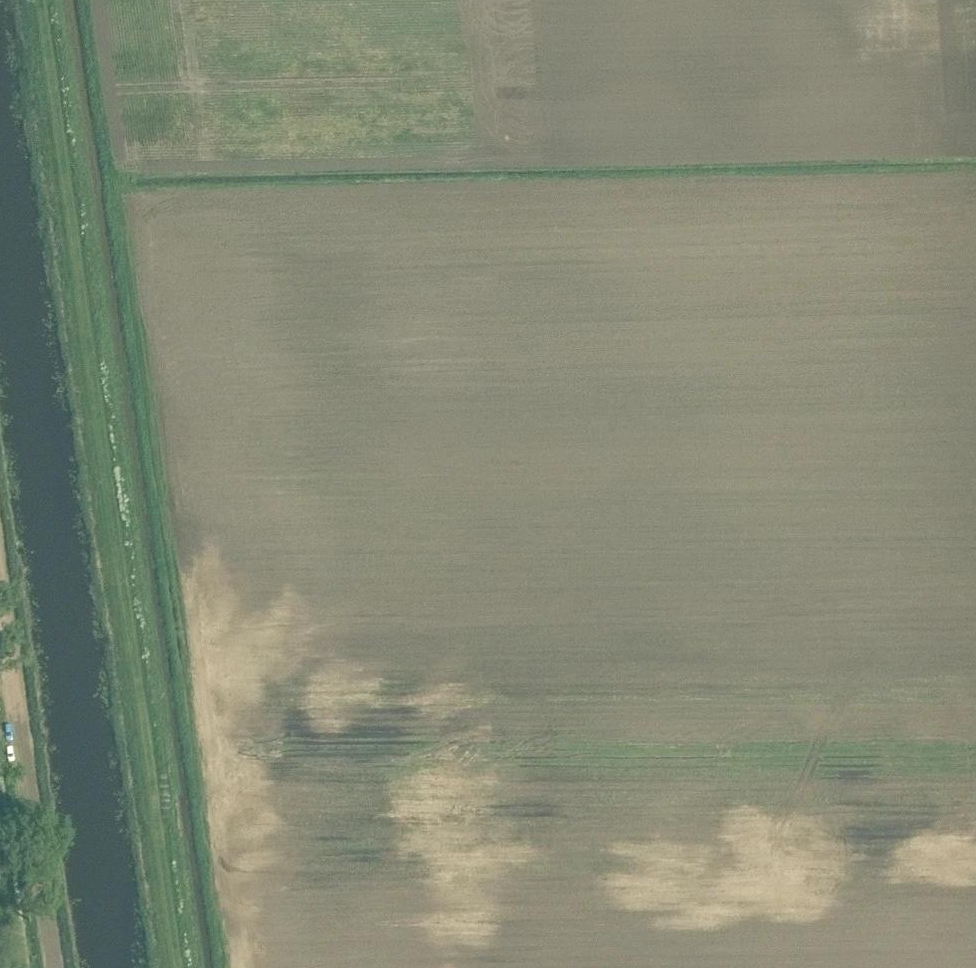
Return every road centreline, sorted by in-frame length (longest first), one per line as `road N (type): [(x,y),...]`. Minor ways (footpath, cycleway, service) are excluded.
road 1 (track): [(41,0),(183,967)]
road 2 (track): [(51,967),(0,589)]

